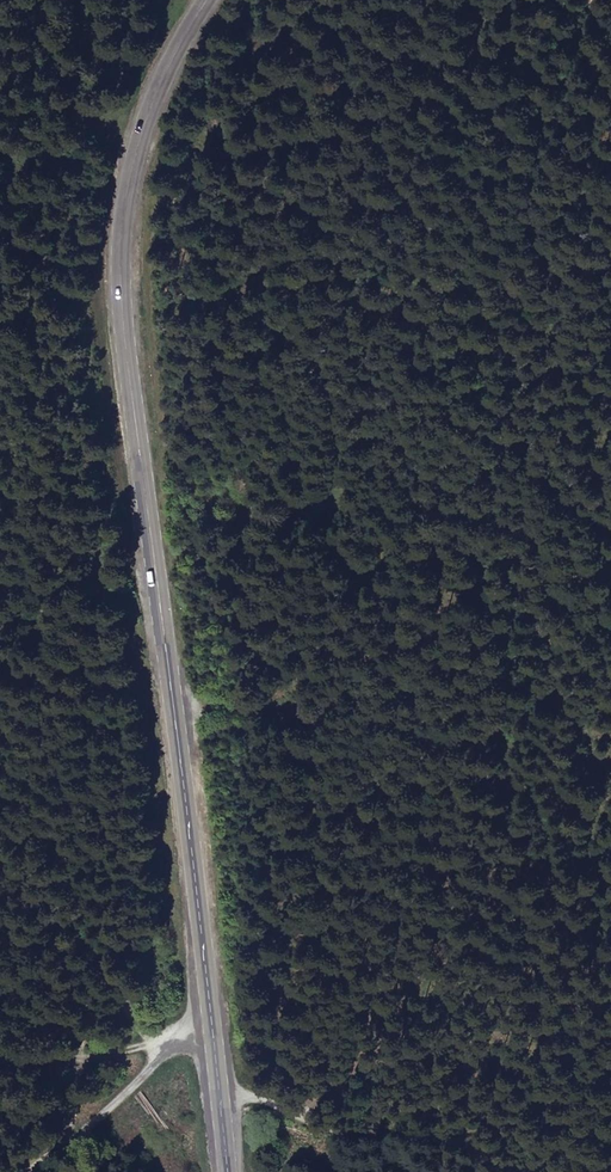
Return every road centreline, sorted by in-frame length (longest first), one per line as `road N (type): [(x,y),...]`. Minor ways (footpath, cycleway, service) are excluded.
road 1 (secondary): [(208,0),(144,128),(121,226),(122,304),(227,1171)]
road 2 (track): [(217,1080),(337,1127),(428,1134),(535,1171)]
road 3 (track): [(0,787),(27,831),(55,940),(137,1018),(160,1057)]
road 4 (track): [(212,1026),(188,1030),(28,1171)]
road 5 (track): [(112,0),(0,77)]

